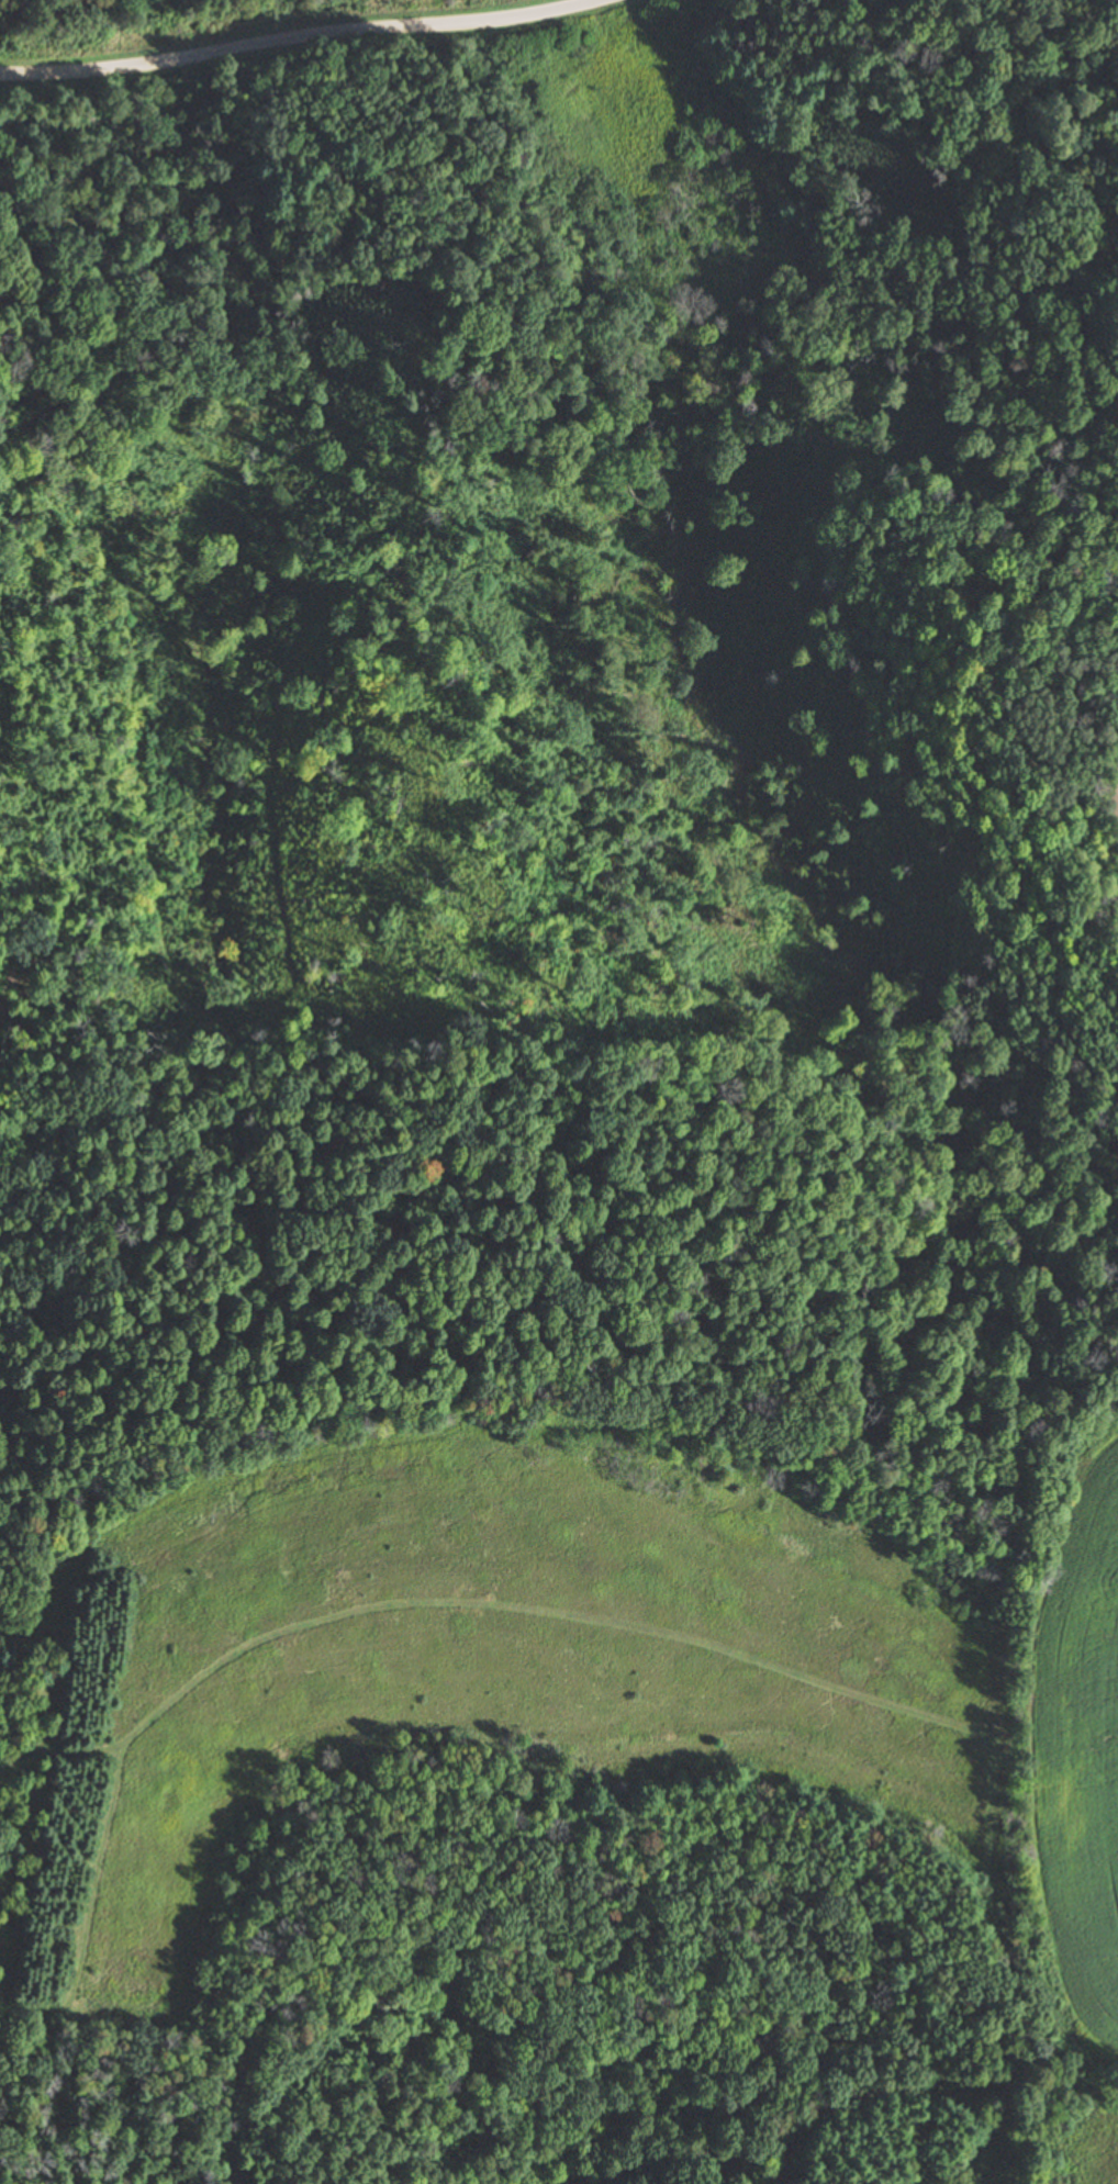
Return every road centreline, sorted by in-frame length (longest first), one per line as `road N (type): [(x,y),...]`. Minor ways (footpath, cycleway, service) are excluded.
road 1 (residential): [(0,73),(136,65),(594,0)]

